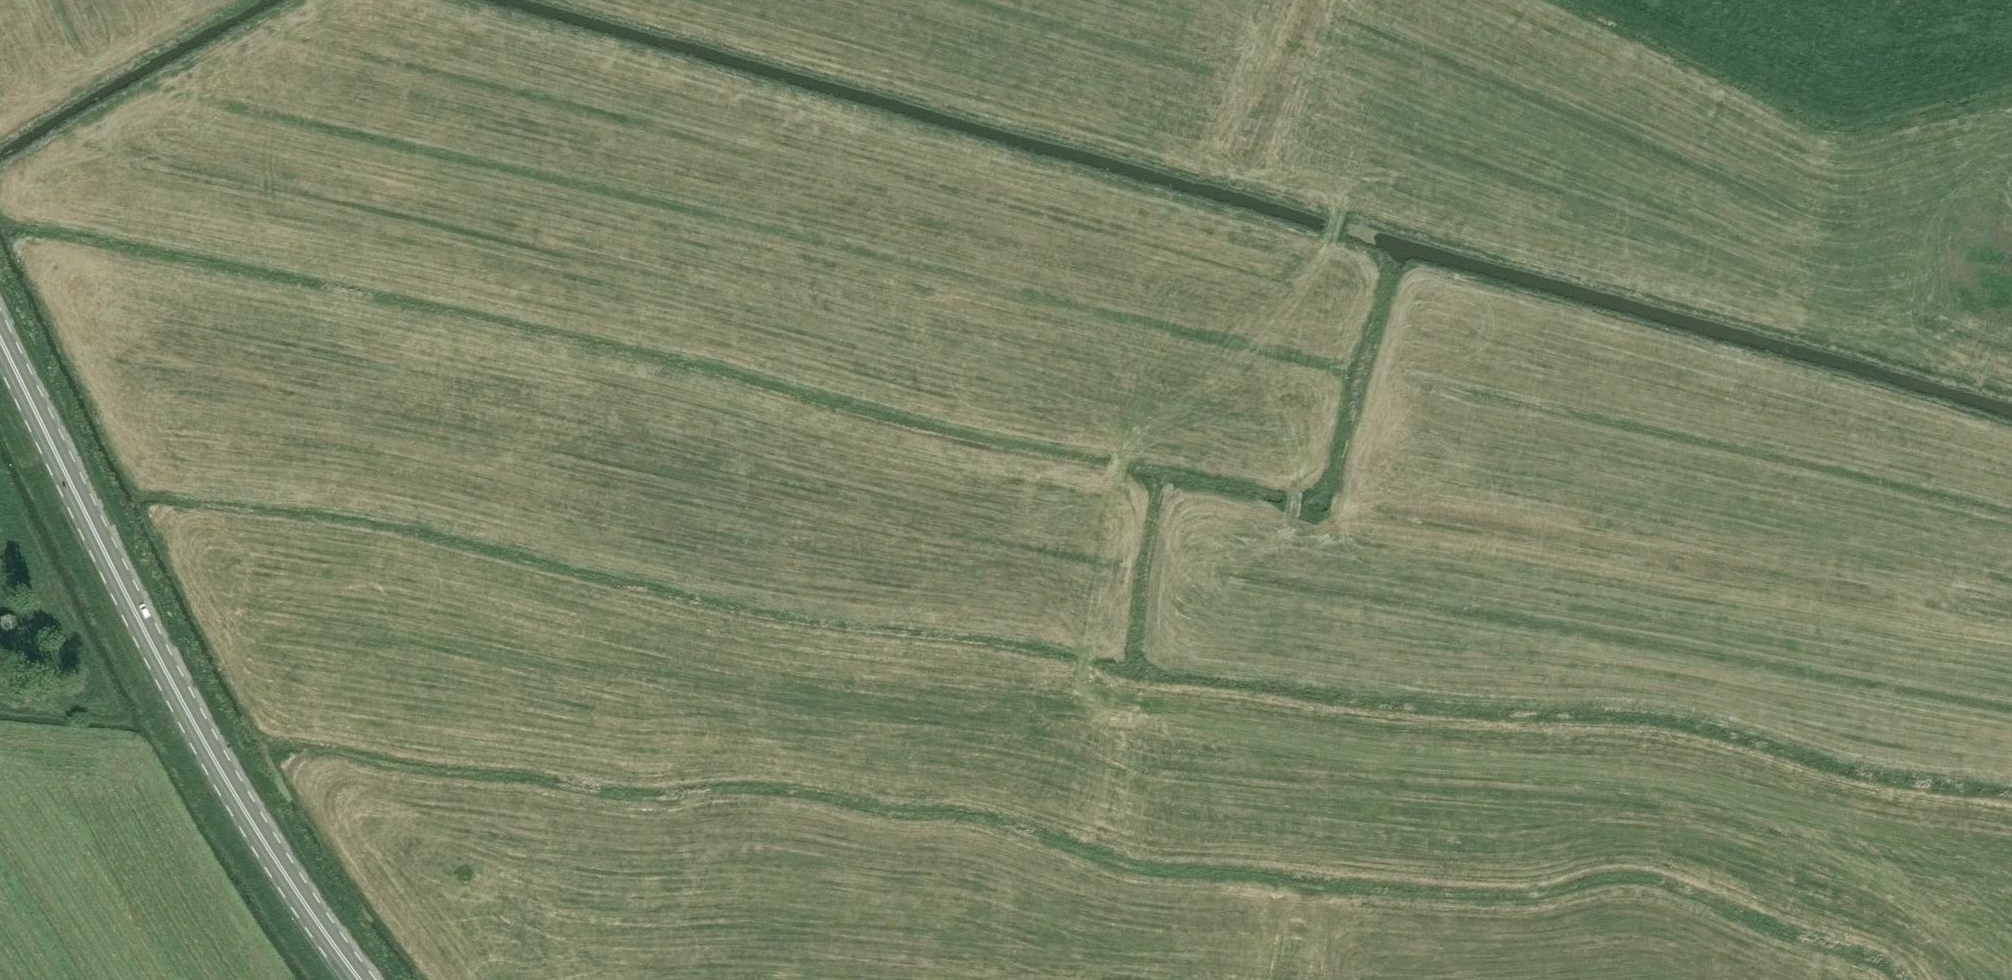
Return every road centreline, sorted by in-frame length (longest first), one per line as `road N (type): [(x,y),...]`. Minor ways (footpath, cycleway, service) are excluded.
road 1 (secondary): [(0,335),(180,693),(281,862),(363,979)]

